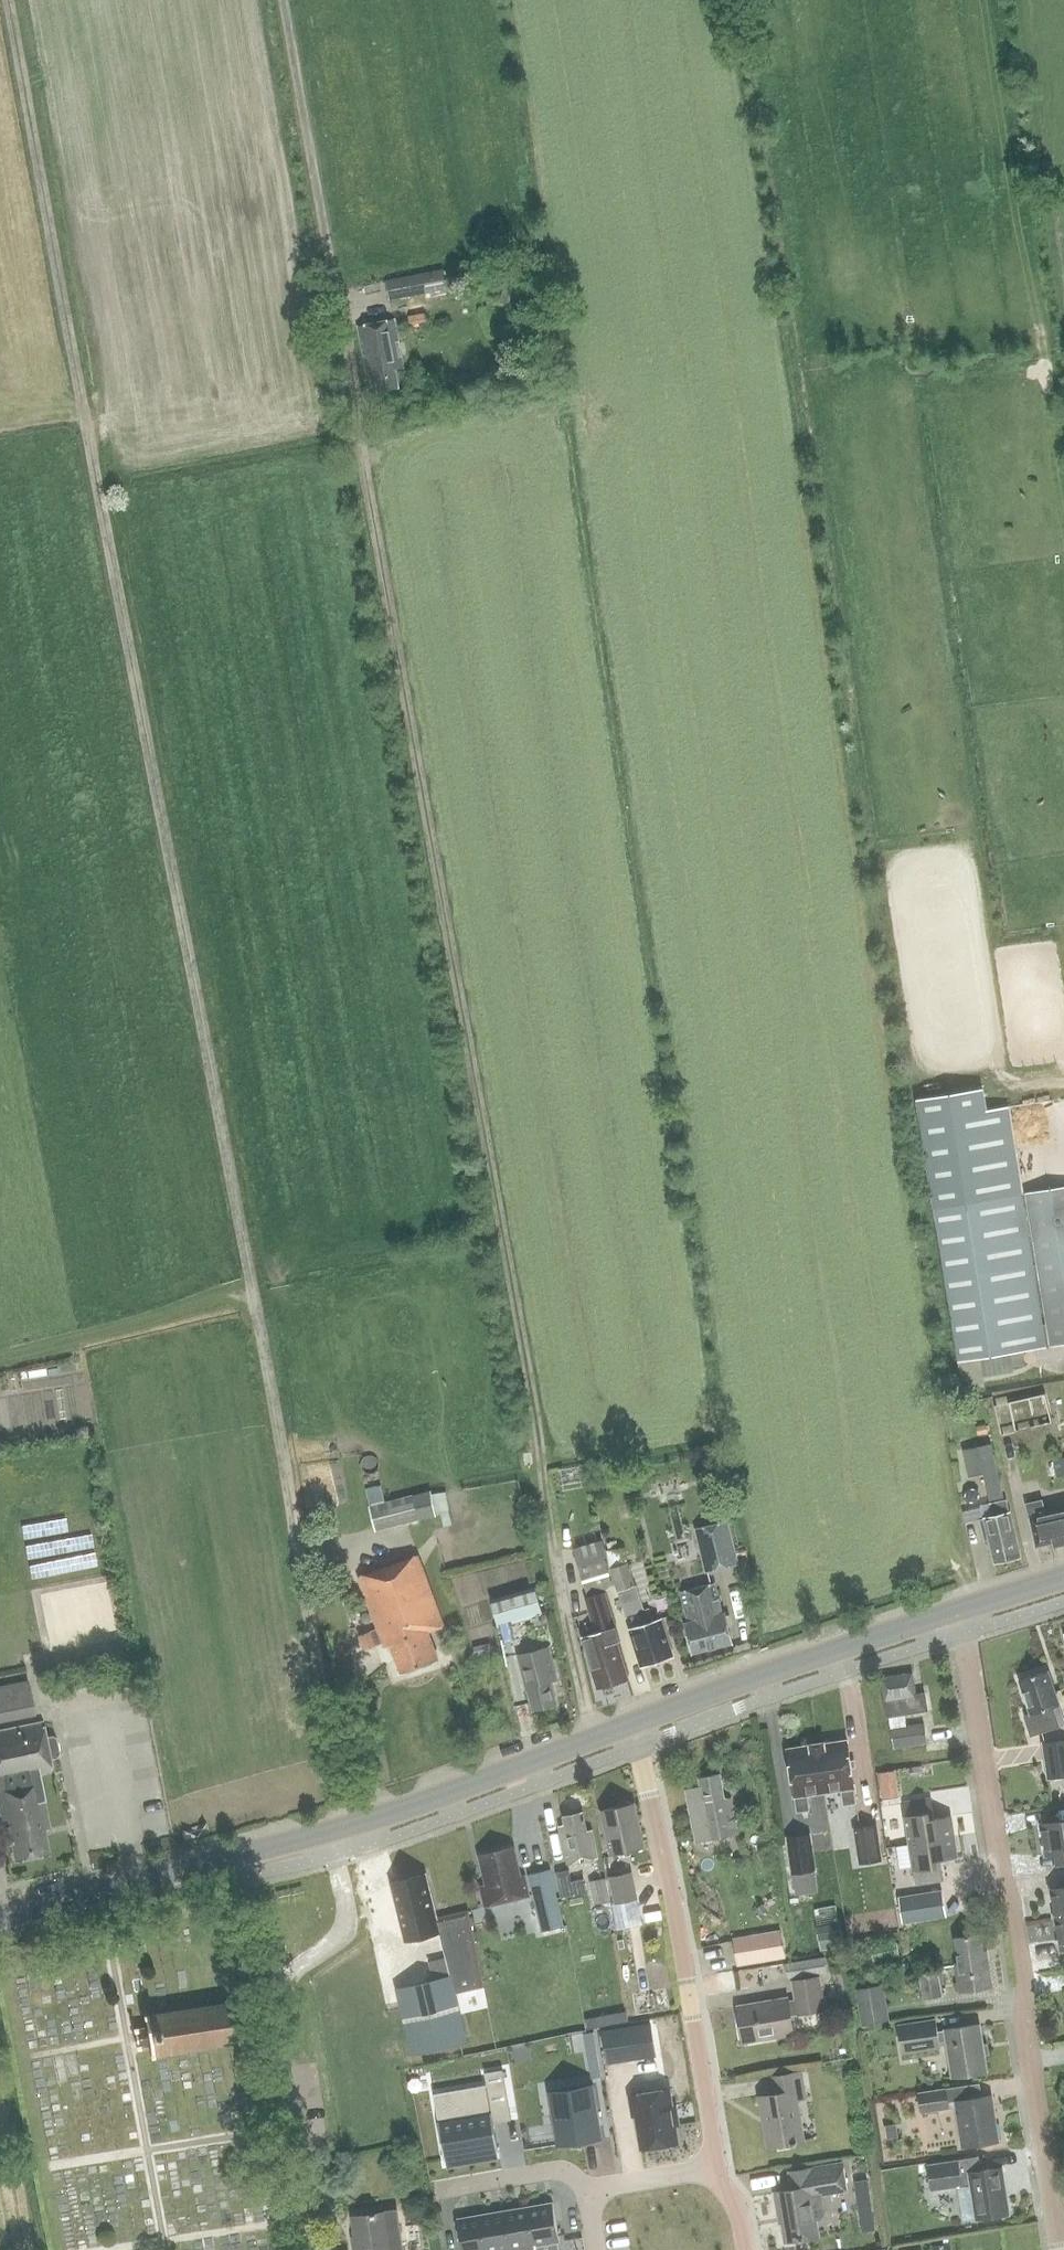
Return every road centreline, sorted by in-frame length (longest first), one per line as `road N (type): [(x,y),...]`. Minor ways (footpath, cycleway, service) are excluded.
road 1 (track): [(329,1835),(341,1811),(0,13)]
road 2 (track): [(590,1740),(269,0)]
road 3 (residential): [(1059,2249),(957,1614)]
road 4 (unclassified): [(717,2167),(671,1894),(631,1725)]
road 5 (unclassified): [(301,2167),(279,2001),(288,1979),(347,1922),(329,1835)]
road 6 (tertiary): [(631,1725),(957,1614)]
road 7 (tertiary): [(0,1920),(329,1835)]
road 8 (tertiary): [(329,1835),(631,1725)]
road 9 (residential): [(441,2192),(559,2171),(597,2195)]
road 10 (residential): [(717,2167),(613,2185),(597,2195)]

